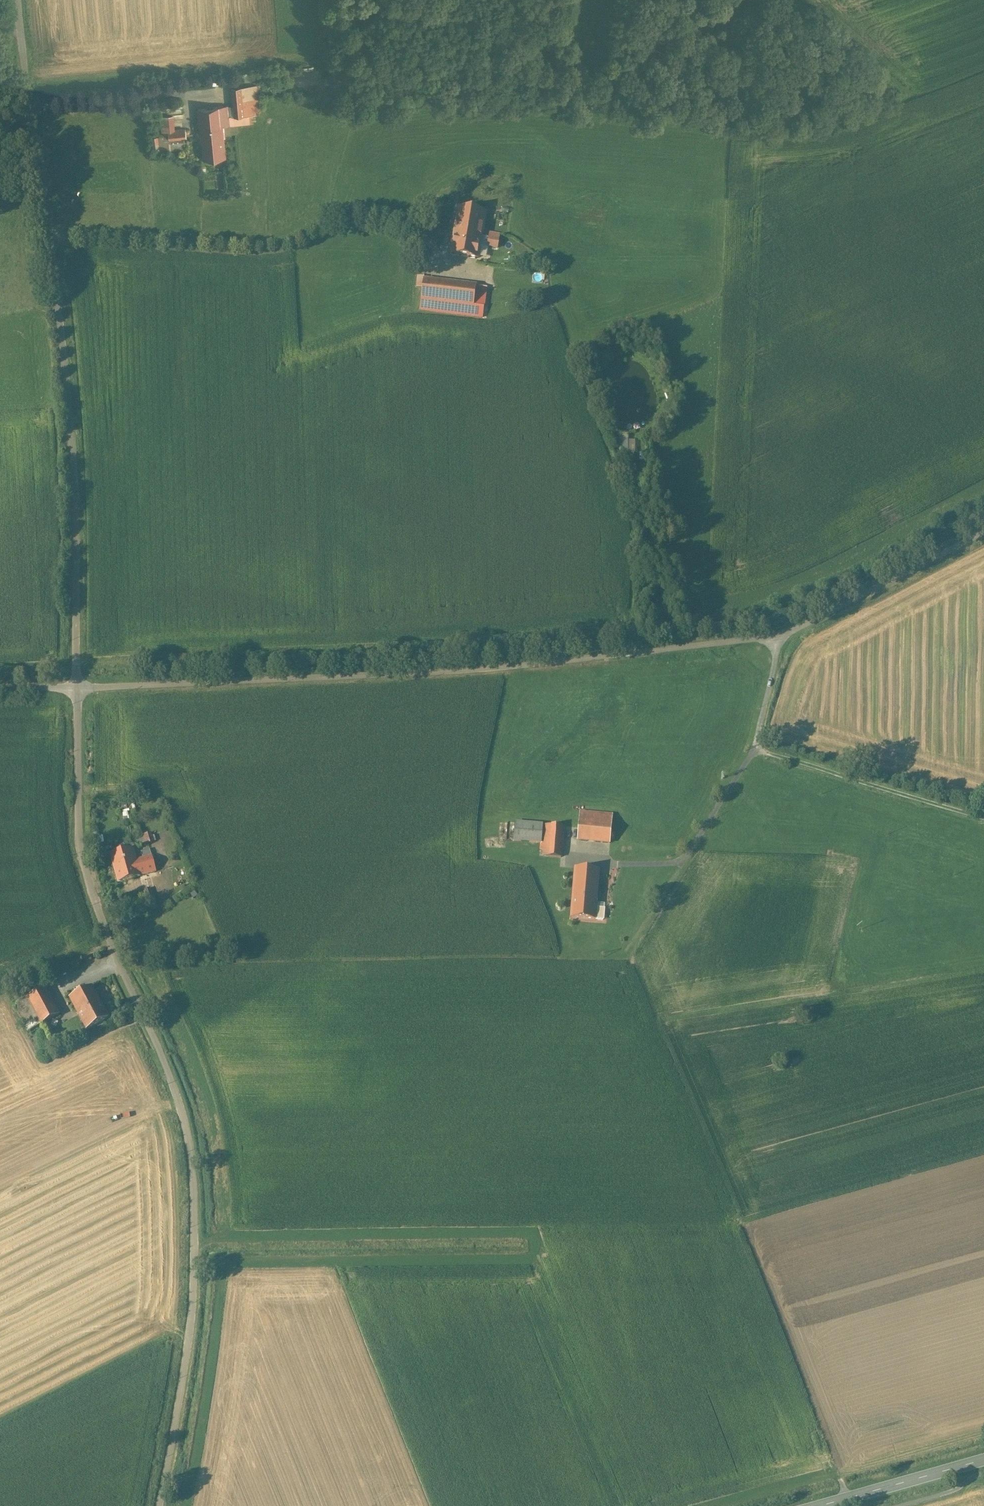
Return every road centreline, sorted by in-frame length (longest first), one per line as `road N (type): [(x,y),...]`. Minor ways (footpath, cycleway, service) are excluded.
road 1 (unclassified): [(77,688),(511,666),(779,635),(983,533)]
road 2 (unclassified): [(159,1505),(191,1322),(193,1174),(167,1069),(104,928),(81,848),(77,688)]
road 3 (unclassified): [(77,688),(73,462),(18,0)]
road 4 (tertiary): [(820,1505),(983,1460)]

